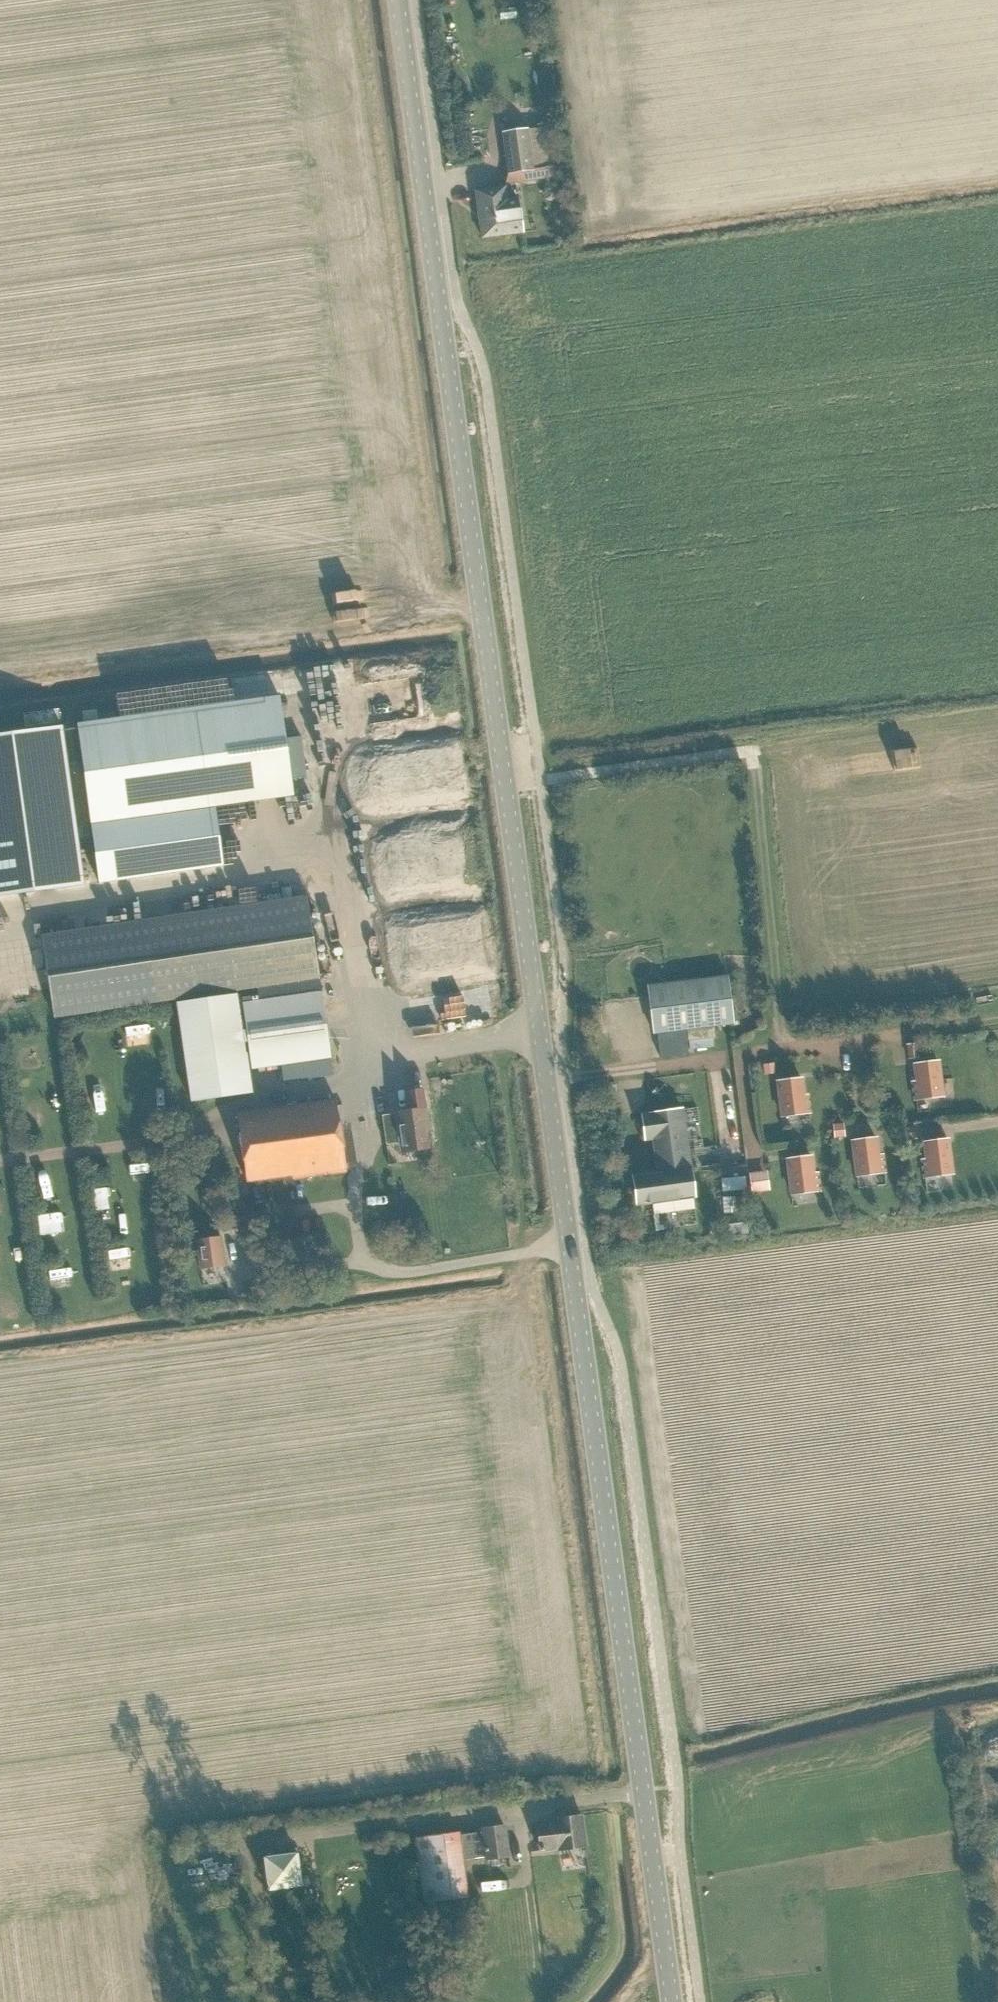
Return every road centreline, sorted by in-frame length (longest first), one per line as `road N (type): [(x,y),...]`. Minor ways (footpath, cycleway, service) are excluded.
road 1 (unclassified): [(674,2001),(399,0)]

